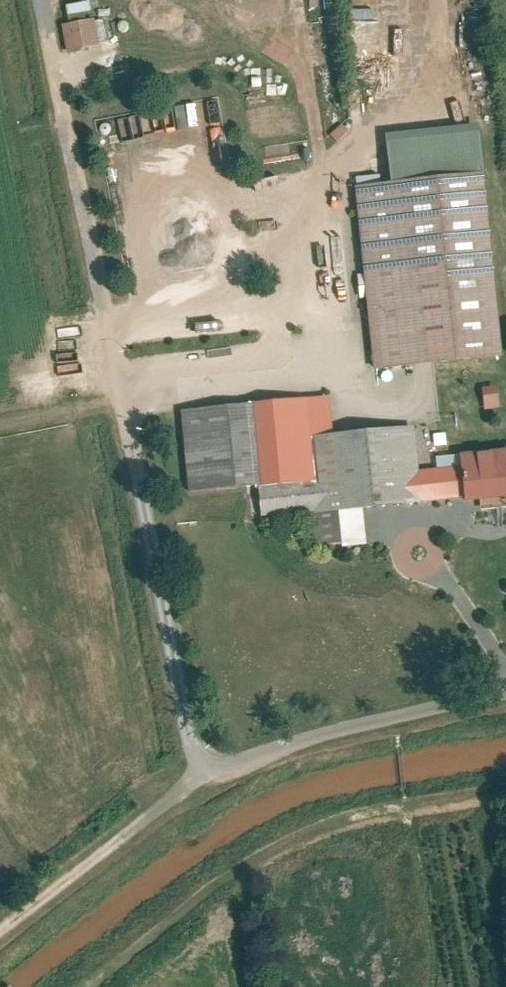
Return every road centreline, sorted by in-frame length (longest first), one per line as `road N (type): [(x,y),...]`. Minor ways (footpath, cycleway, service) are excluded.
road 1 (unclassified): [(505,695),(233,764),(215,765),(198,753),(185,729),(115,360)]
road 2 (track): [(36,0),(115,360)]
road 3 (track): [(227,764),(169,798),(0,934)]

